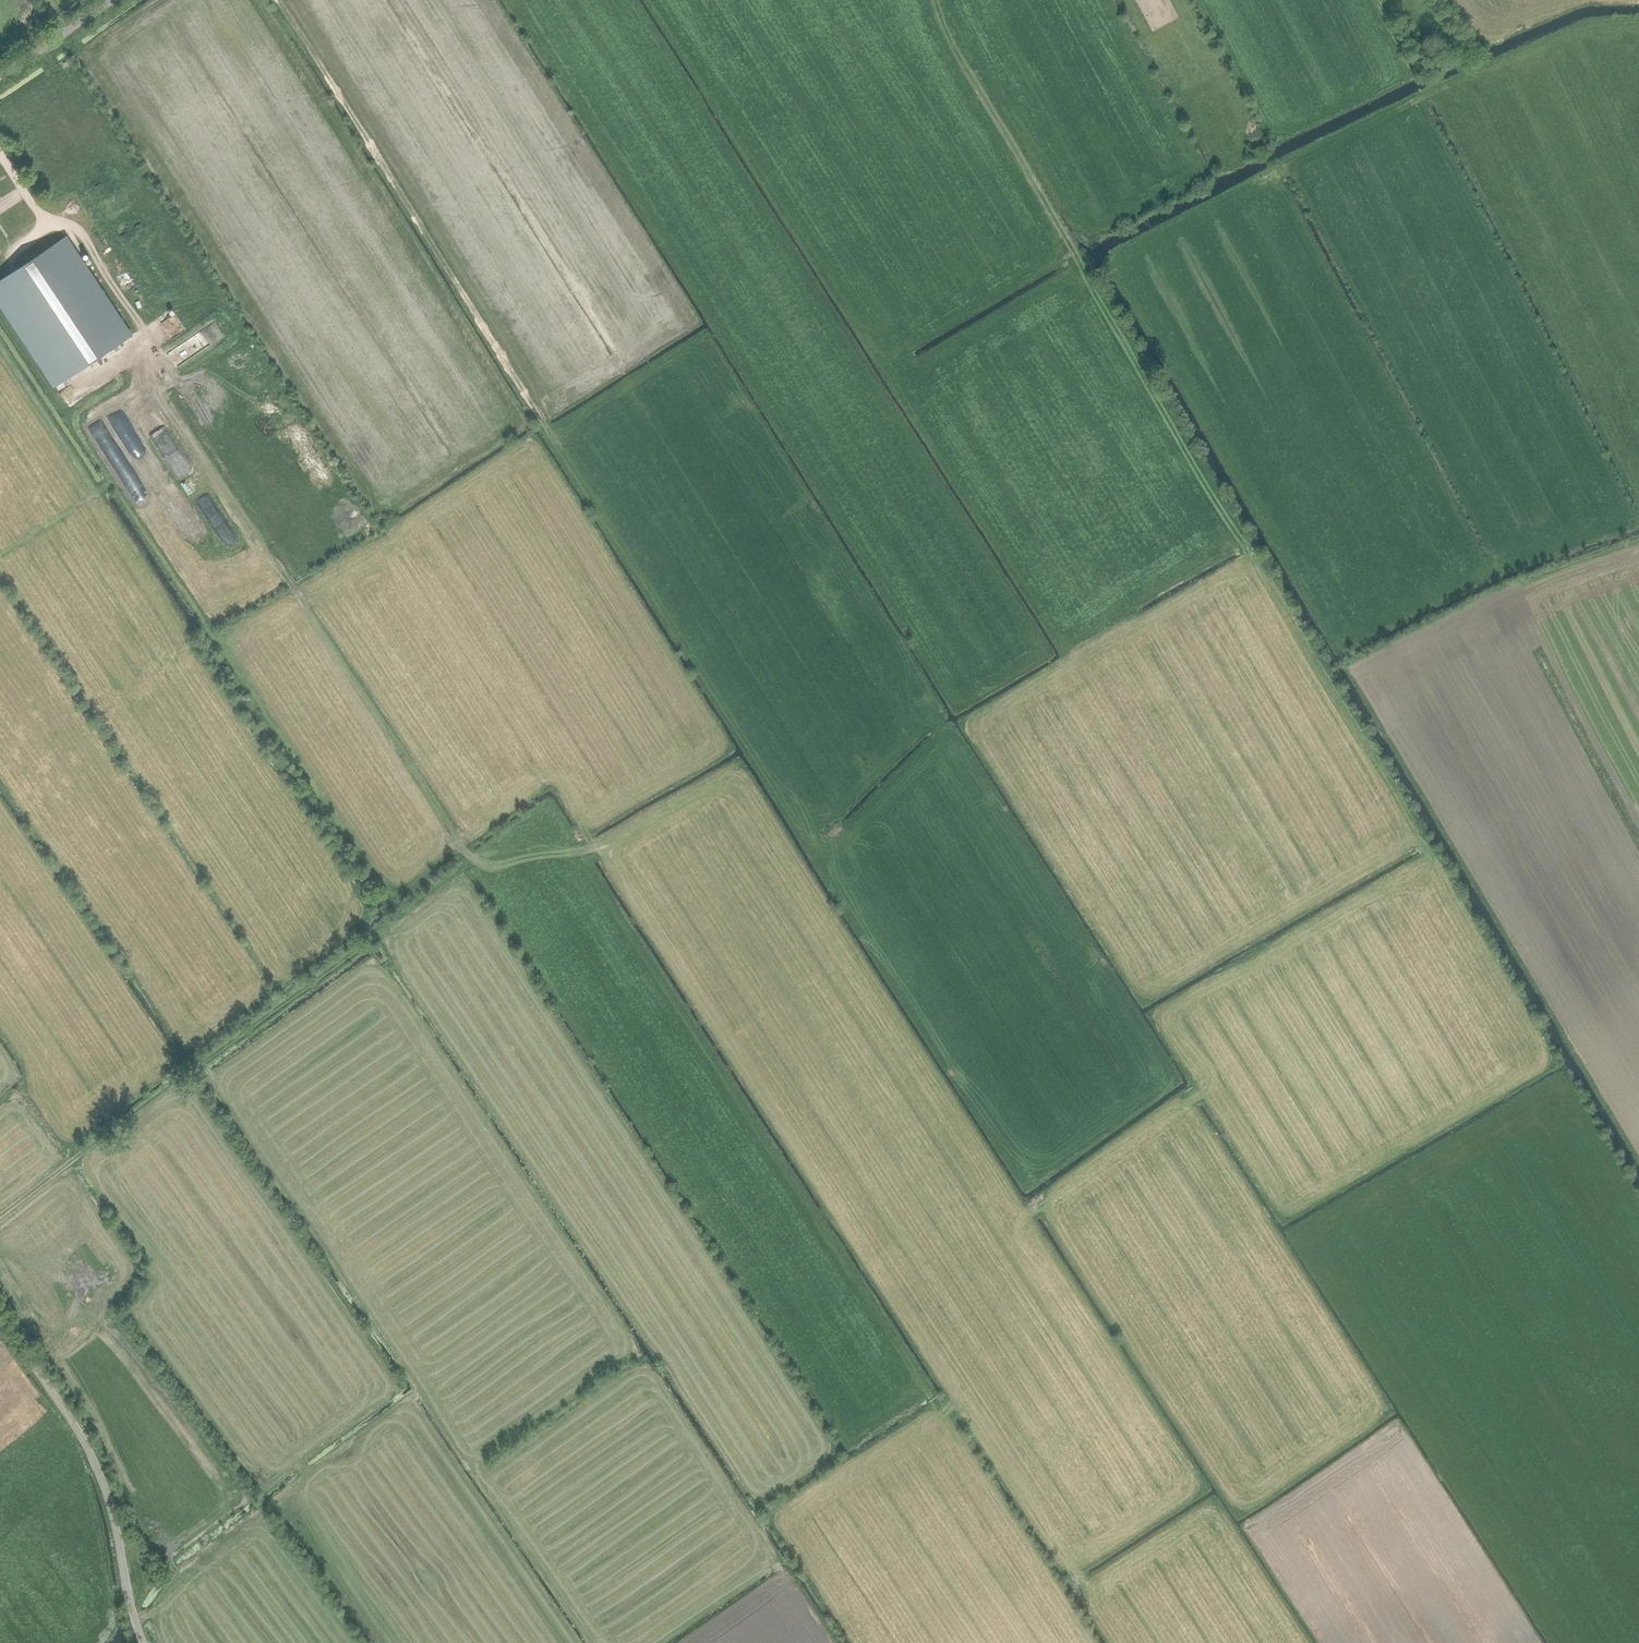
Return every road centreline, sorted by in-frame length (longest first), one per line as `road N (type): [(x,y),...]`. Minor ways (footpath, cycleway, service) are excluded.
road 1 (unclassified): [(143,1642),(96,1466),(0,1326)]
road 2 (tertiary): [(0,77),(118,0)]

